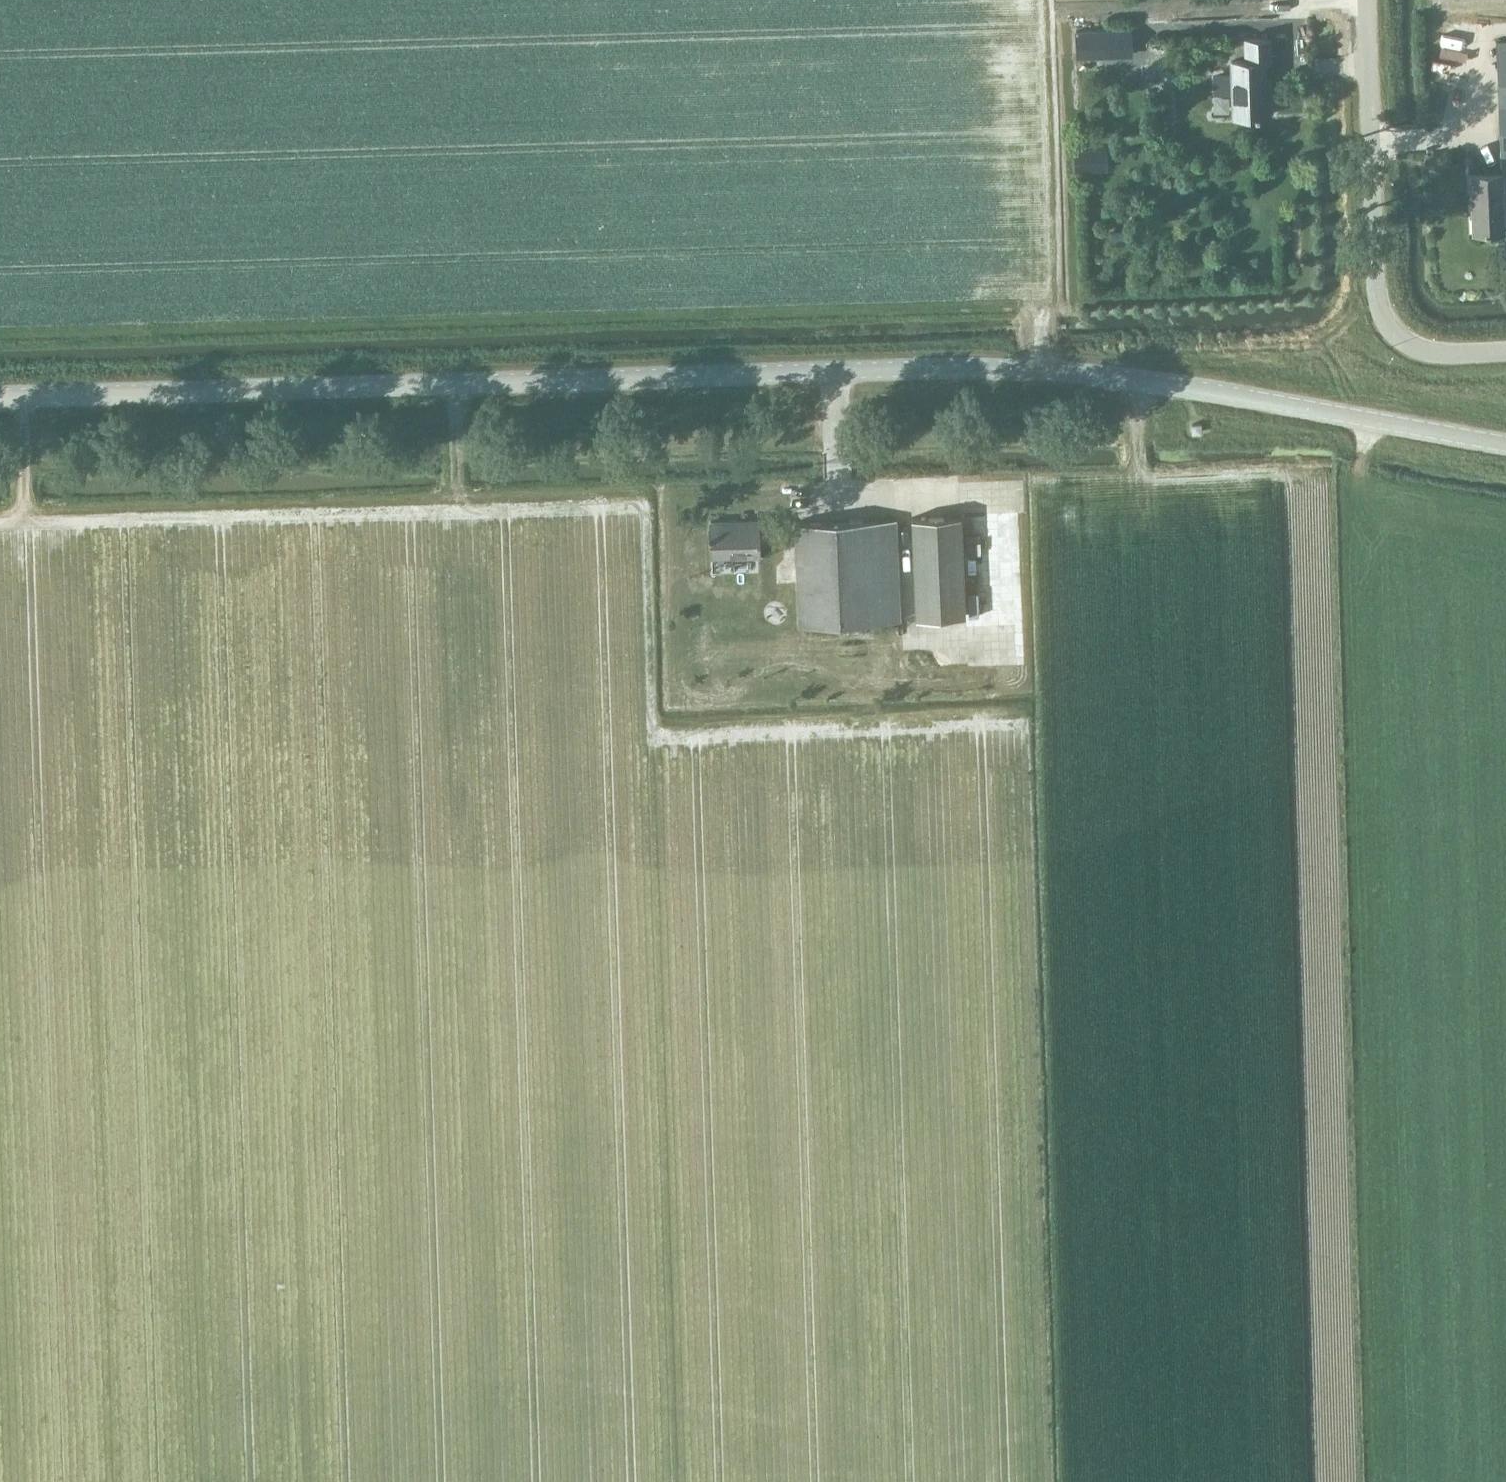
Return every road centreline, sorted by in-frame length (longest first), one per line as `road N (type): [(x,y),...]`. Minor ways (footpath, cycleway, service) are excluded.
road 1 (unclassified): [(0,400),(1020,369),(1104,374),(1505,442)]
road 2 (unclassified): [(1505,351),(1420,351),(1396,338),(1381,313),(1366,0)]

